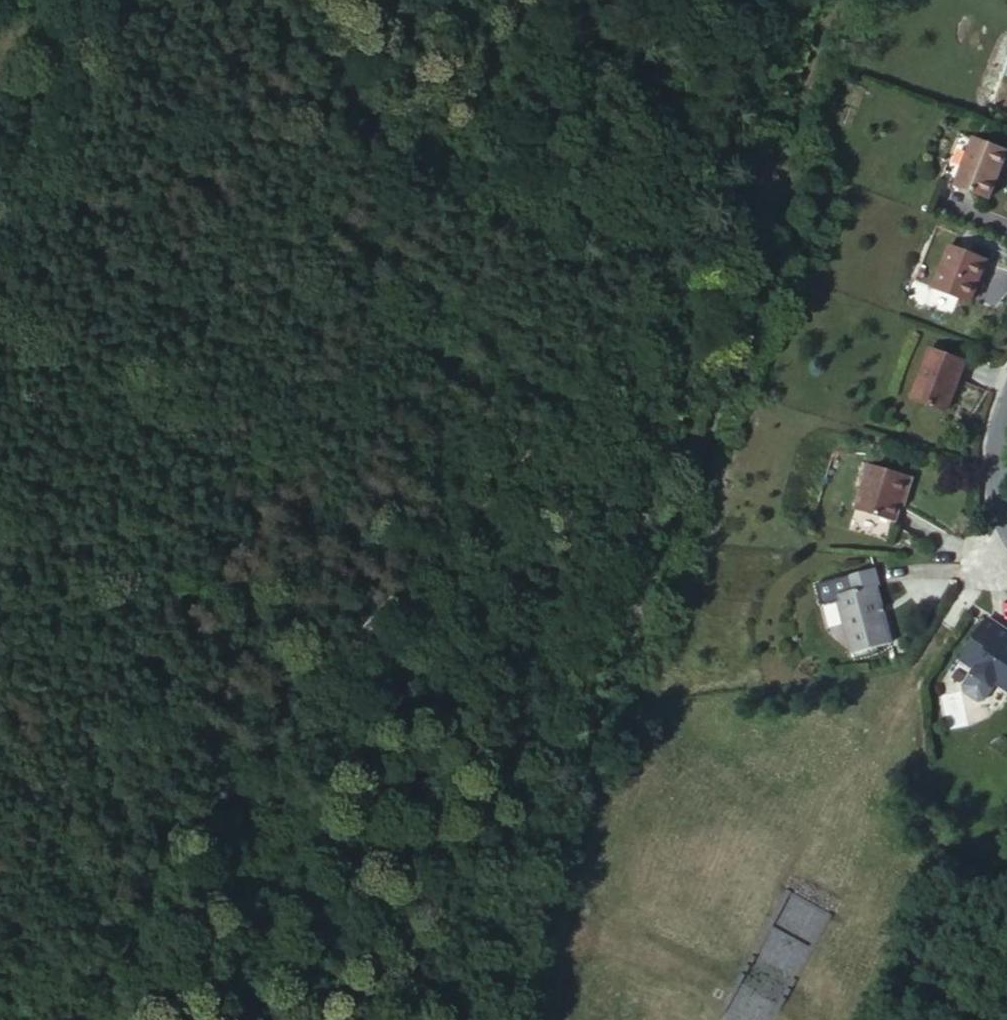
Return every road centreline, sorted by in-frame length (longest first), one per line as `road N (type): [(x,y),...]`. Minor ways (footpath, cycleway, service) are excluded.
road 1 (residential): [(1006,396),(995,456),(1006,526)]

